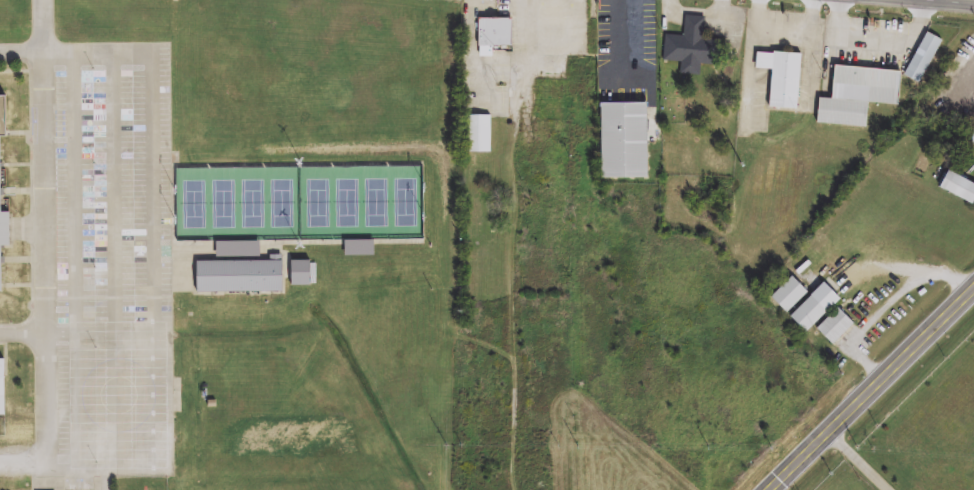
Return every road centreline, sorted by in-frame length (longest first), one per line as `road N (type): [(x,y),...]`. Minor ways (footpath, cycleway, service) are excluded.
road 1 (tertiary): [(773,489),(973,291)]

